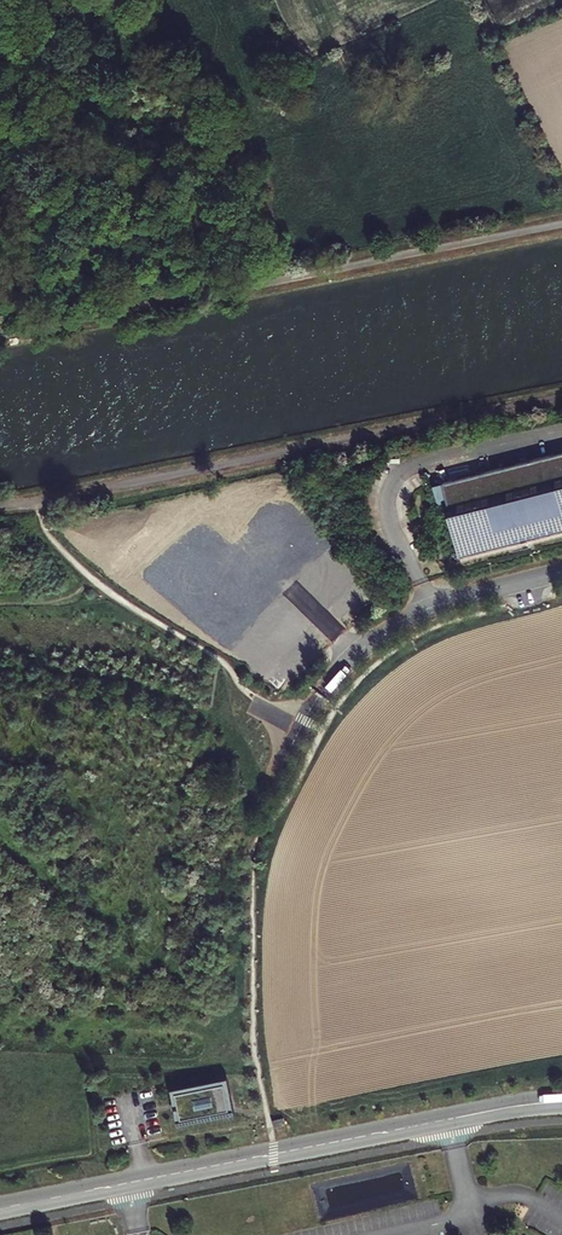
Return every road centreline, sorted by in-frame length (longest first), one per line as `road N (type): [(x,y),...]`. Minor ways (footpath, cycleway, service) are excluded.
road 1 (unclassified): [(561,1102),(0,1211)]
road 2 (unclassified): [(279,772),(333,674),(375,634),(450,599),(561,572)]

